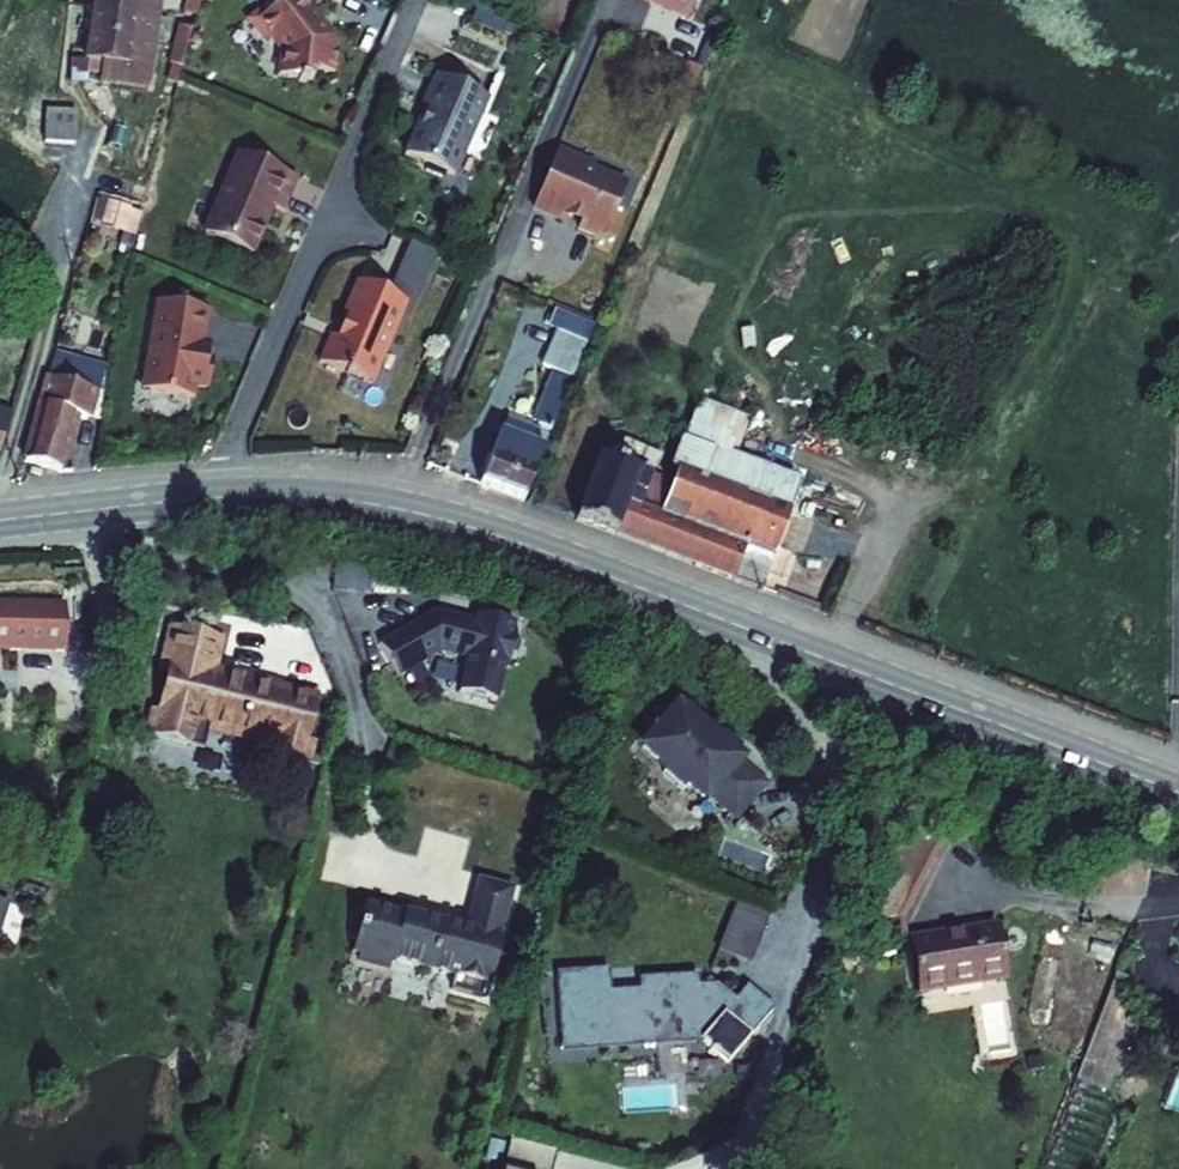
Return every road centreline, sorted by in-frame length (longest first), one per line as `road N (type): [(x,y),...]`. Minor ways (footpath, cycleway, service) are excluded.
road 1 (secondary): [(0,519),(222,498),(315,497),(400,510),(578,565),(1178,794)]

